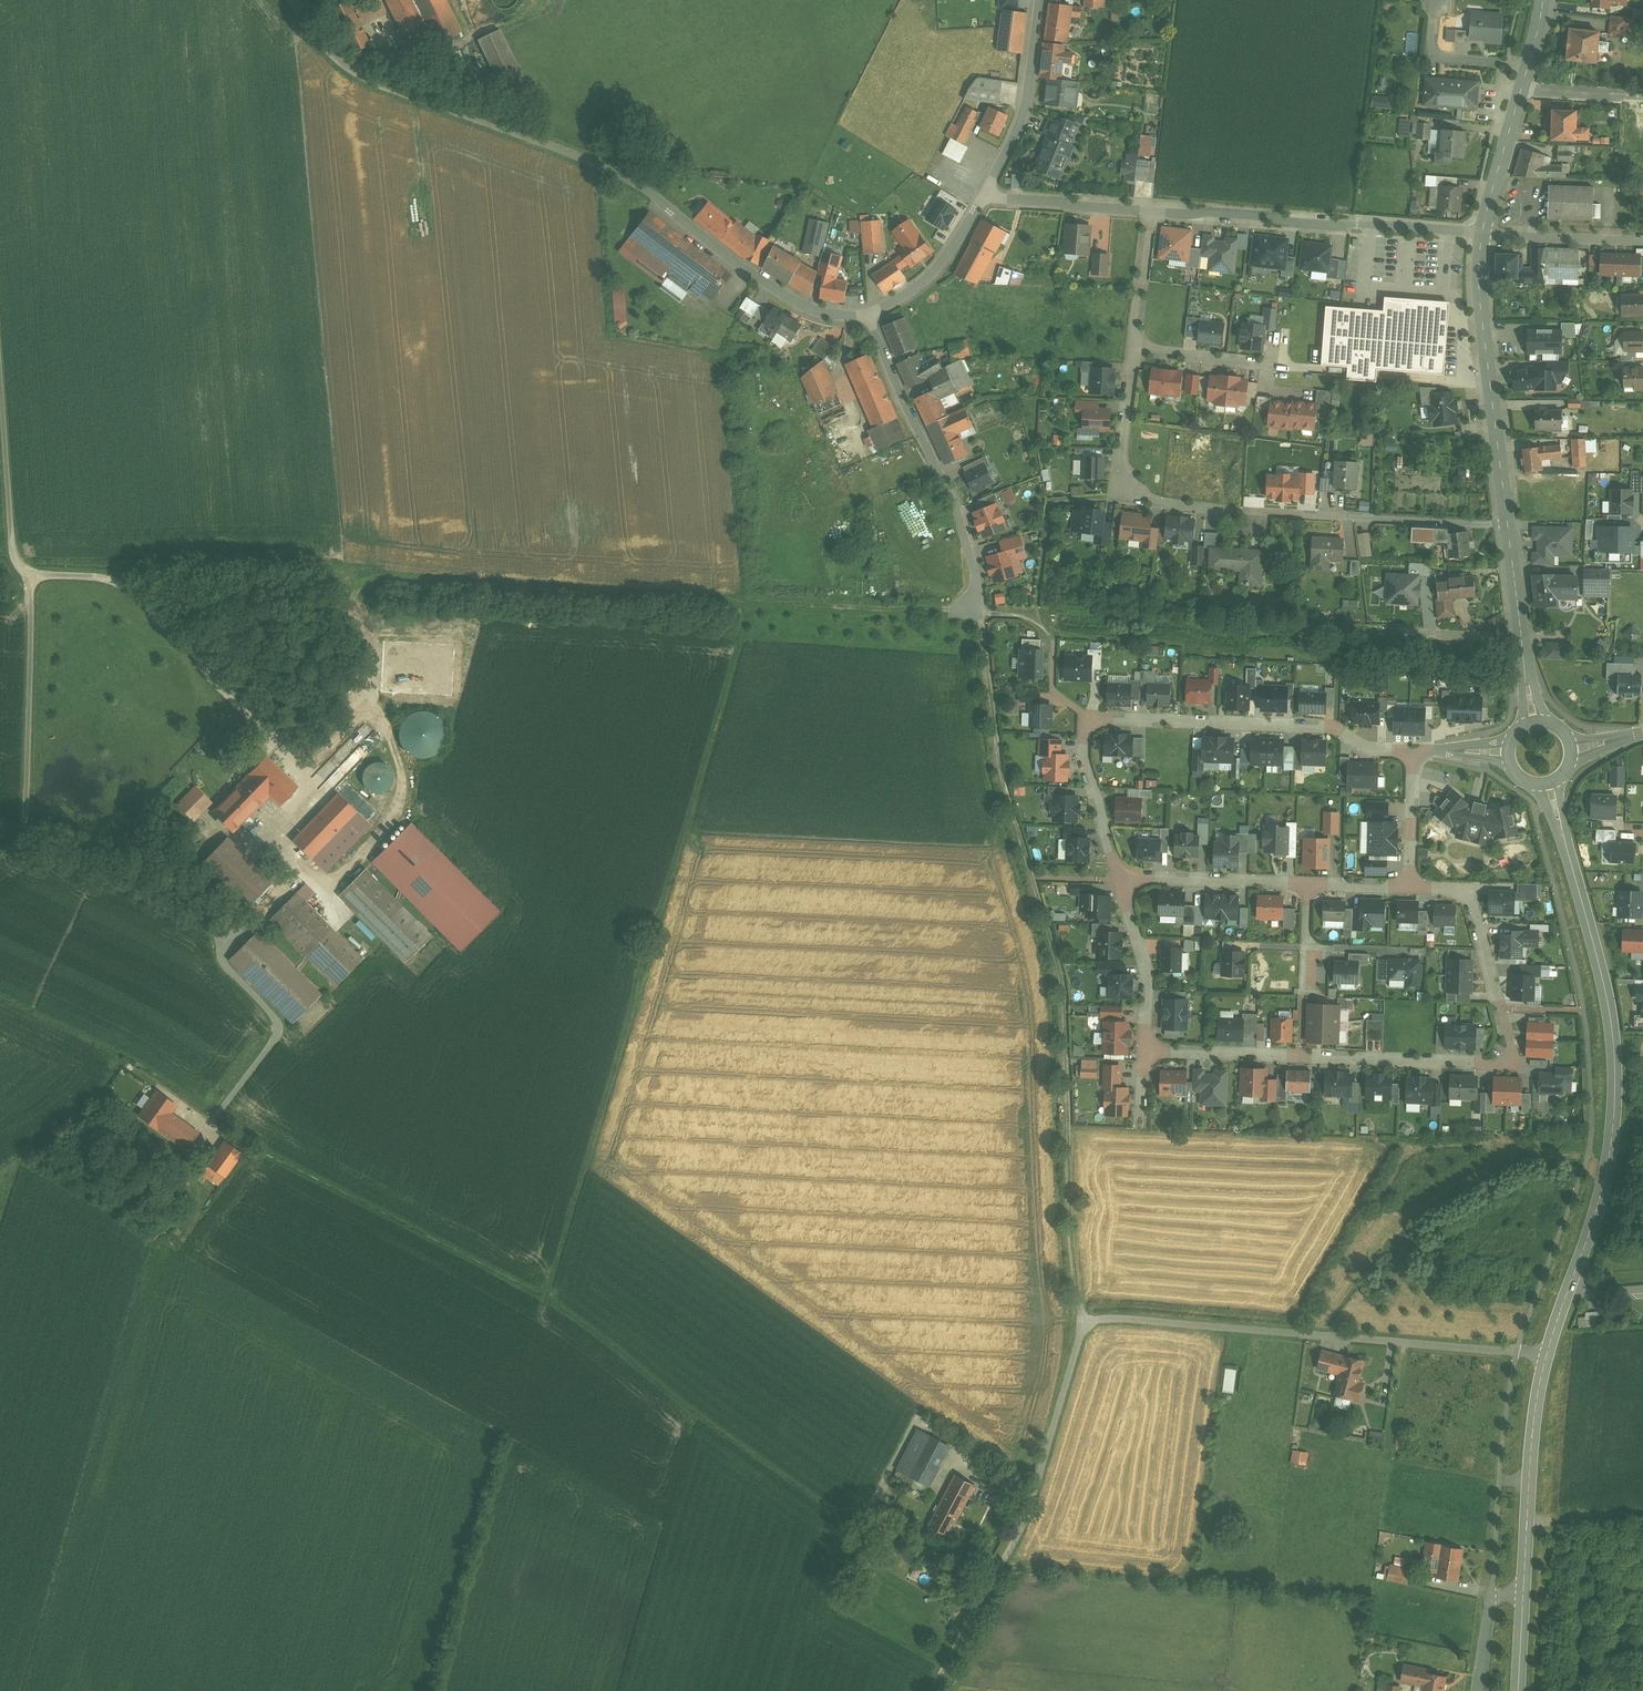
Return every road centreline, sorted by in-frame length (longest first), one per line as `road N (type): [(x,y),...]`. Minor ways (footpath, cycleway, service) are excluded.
road 1 (residential): [(1545,1361),(1084,1318),(1037,1492),(931,1690)]
road 2 (track): [(978,613),(780,618),(723,604),(384,577),(339,617),(197,661)]
road 3 (track): [(30,579),(119,586),(241,702),(307,781),(308,793),(254,848),(286,884),(272,900),(261,946),(290,959),(304,981),(218,1121)]
road 4 (track): [(1084,1318),(1064,984),(999,764),(976,604)]
road 5 (residential): [(867,315),(804,307),(624,179),(360,74),(338,60),(289,0)]
road 6 (residential): [(1411,891),(1471,893),(1507,1058),(1146,1048)]
road 7 (secondary): [(1545,1361),(1602,1191),(1615,1099),(1610,1017),(1569,854)]
road 8 (residential): [(1119,881),(1084,765),(1090,719),(1326,729),(1365,748),(1413,754)]
road 9 (residential): [(1508,528),(1122,496),(1122,458)]
road 10 (track): [(1044,627),(1308,651),(1342,631),(1425,635)]
road 11 (residential): [(1482,234),(1151,214)]
road 12 (residential): [(867,315),(957,504),(976,604)]
road 13 (track): [(261,946),(40,858),(27,848),(29,799)]
road 14 (secondary): [(1508,528),(1479,289),(1482,234)]
road 15 (secondary): [(1523,1591),(1531,1440),(1545,1361)]
road 16 (residential): [(1040,0),(1027,95),(984,195)]
road 17 (residential): [(1119,881),(1307,888)]
road 18 (residential): [(984,195),(923,283),(867,315)]
road 19 (residential): [(1146,1048),(1148,973),(1119,881)]
road 20 (residential): [(1151,214),(984,195)]
road 21 (residential): [(1642,241),(1482,234)]
road 22 (residential): [(1135,348),(1269,368),(1267,390)]
road 23 (residential): [(1528,67),(1430,57),(1437,0)]
road 24 (secondary): [(1482,234),(1521,90)]
road 25 (residential): [(1413,754),(1411,891)]
road 26 (residential): [(1151,214),(1135,348)]
road 27 (residential): [(1479,1690),(1493,1594),(1523,1591)]
road 28 (residential): [(1521,90),(1642,97)]

